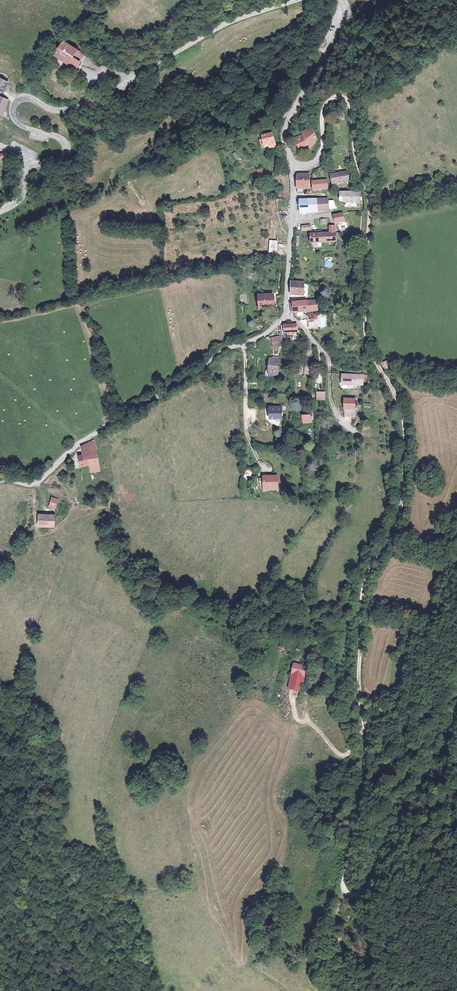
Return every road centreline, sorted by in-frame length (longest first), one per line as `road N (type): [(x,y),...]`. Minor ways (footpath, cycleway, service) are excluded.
road 1 (track): [(354,154),(369,206),(366,339),(395,394),(405,436),(400,516),(359,600),(365,784),(343,889),(359,892),(371,881),(456,720)]
road 2 (track): [(30,484),(108,522),(124,562),(158,594),(323,644),(333,692),(352,714),(365,784)]
road 3 (unclassified): [(25,170),(63,162),(68,150),(61,137),(16,122),(12,110),(20,99),(80,107),(219,28),(295,0)]
road 4 (unclassified): [(0,481),(36,482),(76,446),(287,315)]
road 5 (unclassified): [(292,165),(284,129),(342,28),(343,0)]
road 6 (unclassified): [(292,165),(318,157),(324,110),(338,97),(350,108),(354,154)]
road 7 (unclassified): [(287,315),(292,165)]

